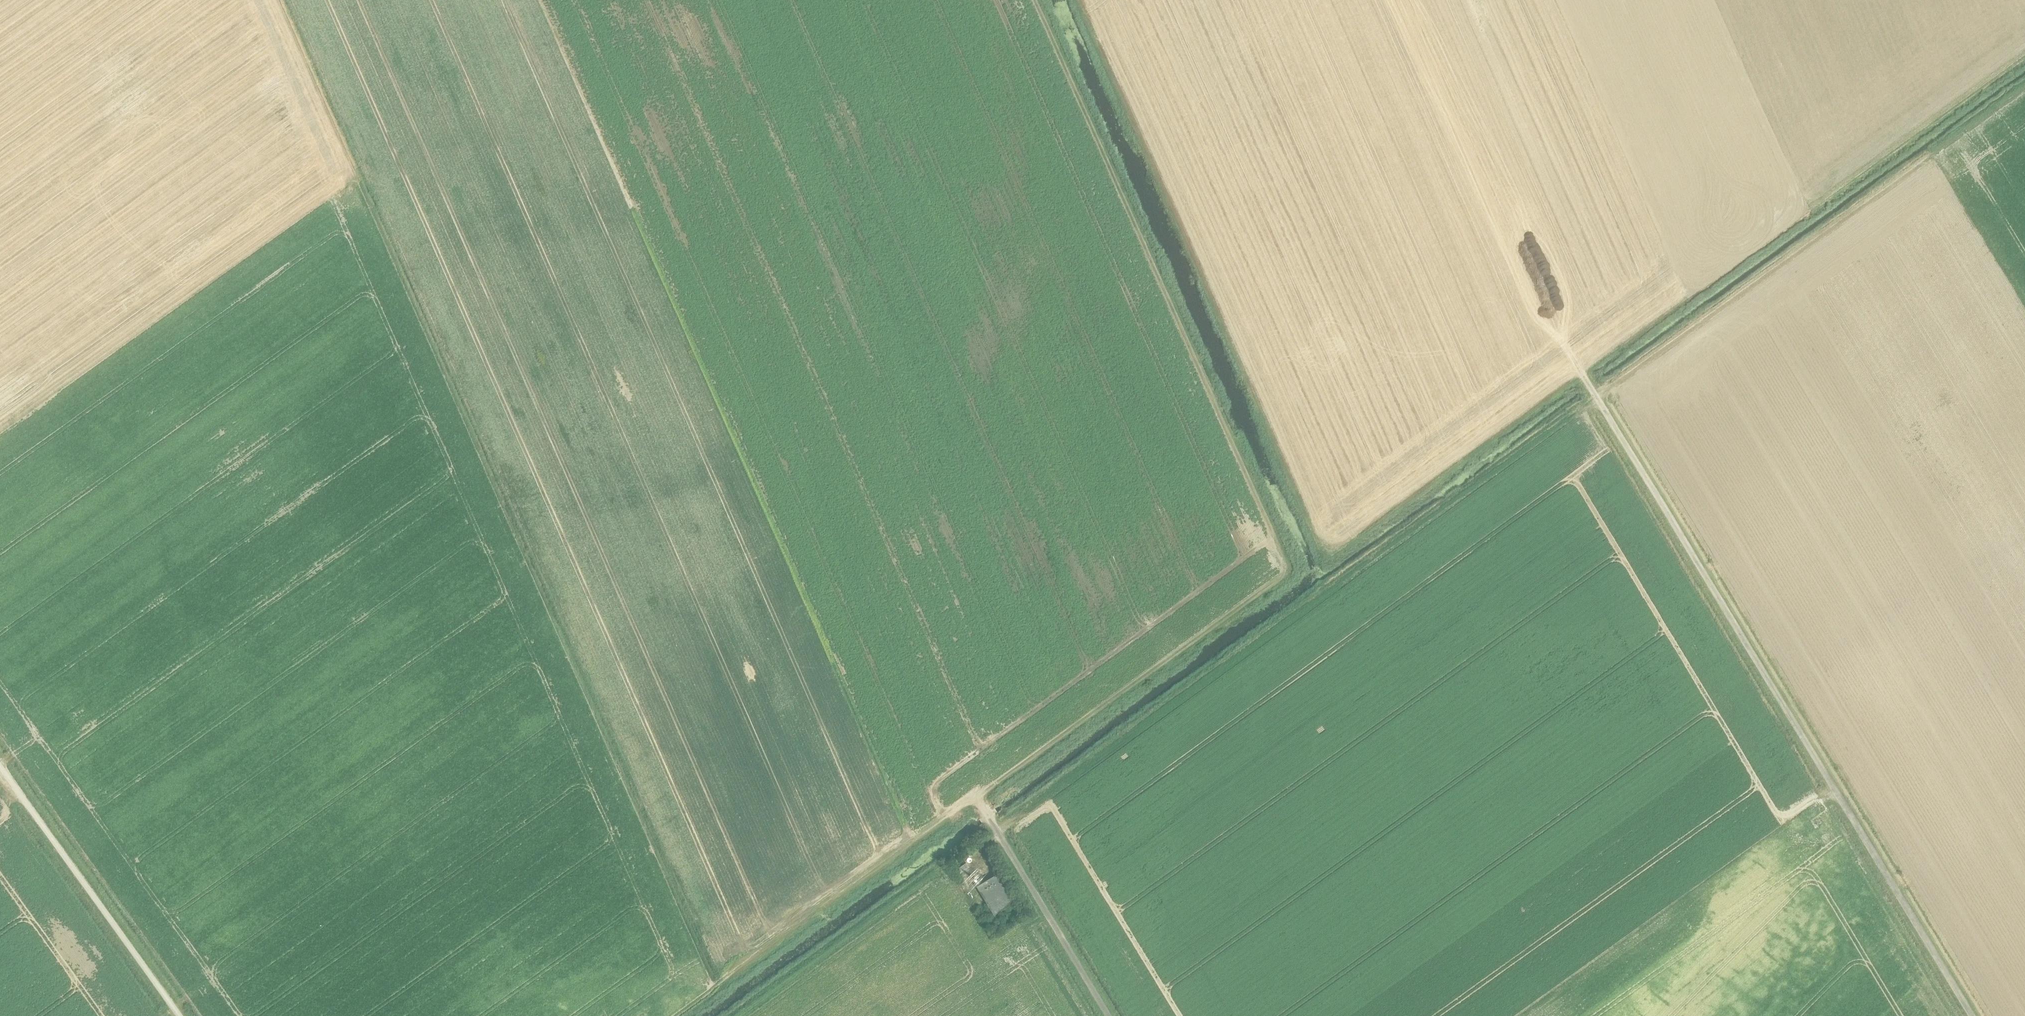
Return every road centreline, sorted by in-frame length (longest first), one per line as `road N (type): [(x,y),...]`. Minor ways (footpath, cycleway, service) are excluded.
road 1 (track): [(1972,1015),(1593,397)]
road 2 (unclassified): [(179,1015),(0,767)]
road 3 (track): [(1107,1015),(977,801)]

